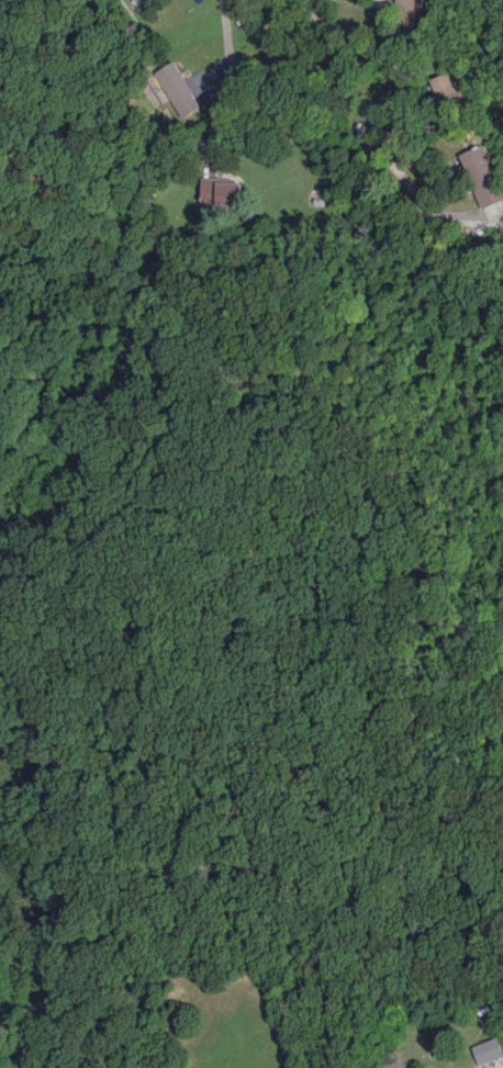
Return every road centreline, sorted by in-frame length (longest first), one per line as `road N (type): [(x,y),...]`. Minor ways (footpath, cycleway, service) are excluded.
road 1 (residential): [(306,0),(359,116)]

